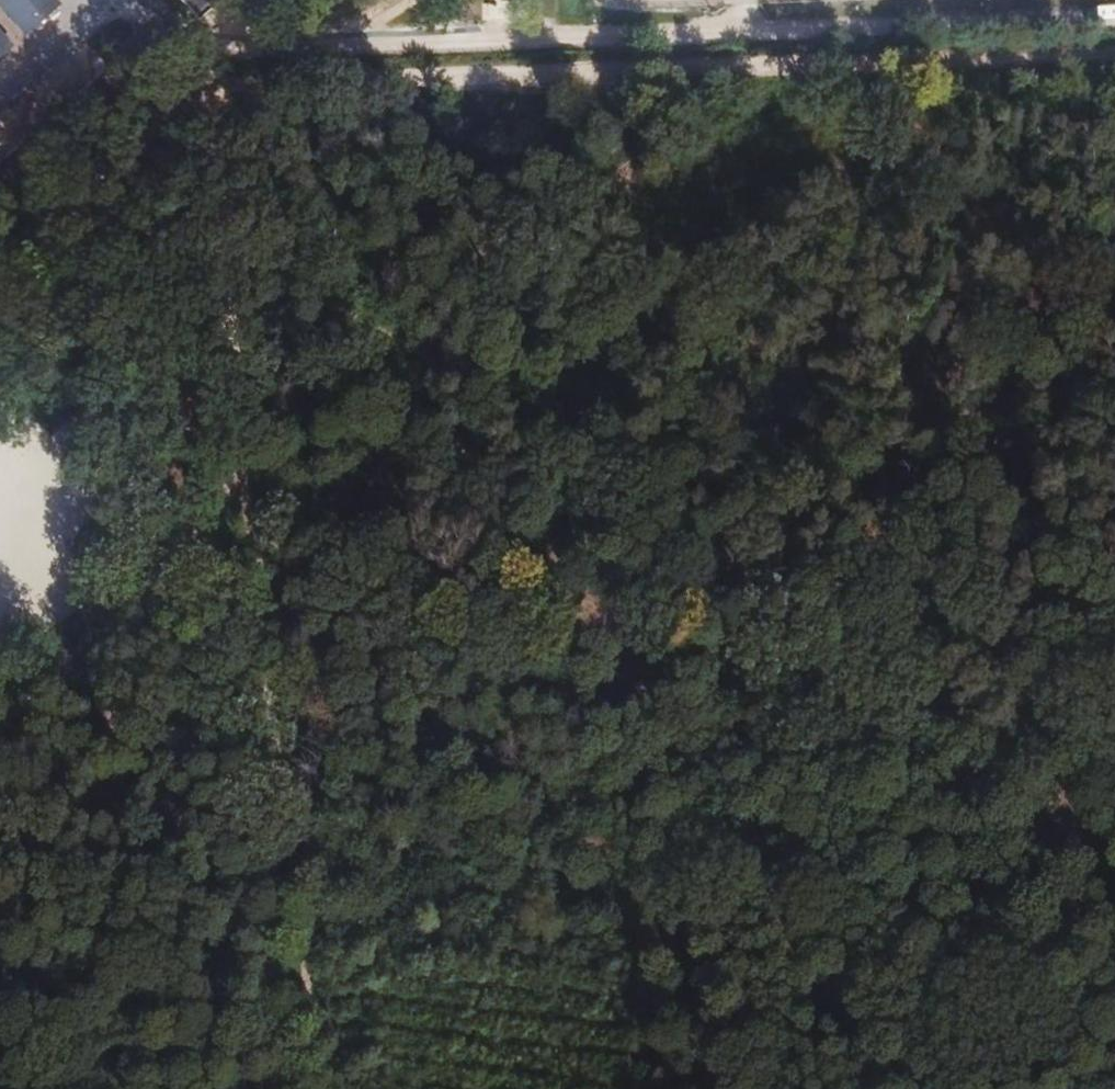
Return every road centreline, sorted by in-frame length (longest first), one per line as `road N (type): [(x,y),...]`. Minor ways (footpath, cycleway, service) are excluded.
road 1 (track): [(1114,48),(460,67),(206,92),(0,266)]
road 2 (track): [(143,18),(206,92),(243,246),(314,1088)]
road 3 (motorway): [(1114,363),(622,886),(463,1088)]
road 4 (track): [(173,54),(1114,16)]
road 5 (motorway): [(529,1088),(658,923),(772,793),(1114,432)]
road 6 (track): [(246,301),(175,380),(101,432)]

